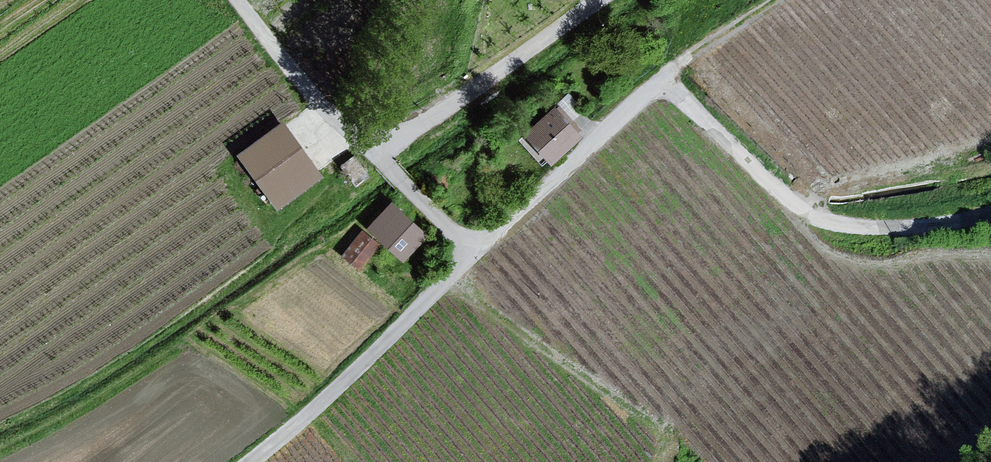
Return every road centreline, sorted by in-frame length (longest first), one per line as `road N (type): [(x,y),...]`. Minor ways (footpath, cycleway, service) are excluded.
road 1 (track): [(663,83),(794,210),(832,227),(990,211)]
road 2 (unclassified): [(249,461),(471,260)]
road 3 (unclassified): [(372,159),(596,0)]
road 4 (unclassified): [(471,260),(663,83)]
road 5 (unclassified): [(372,159),(233,0)]
road 6 (unclassified): [(471,260),(372,159)]
road 7 (track): [(663,83),(768,0)]

